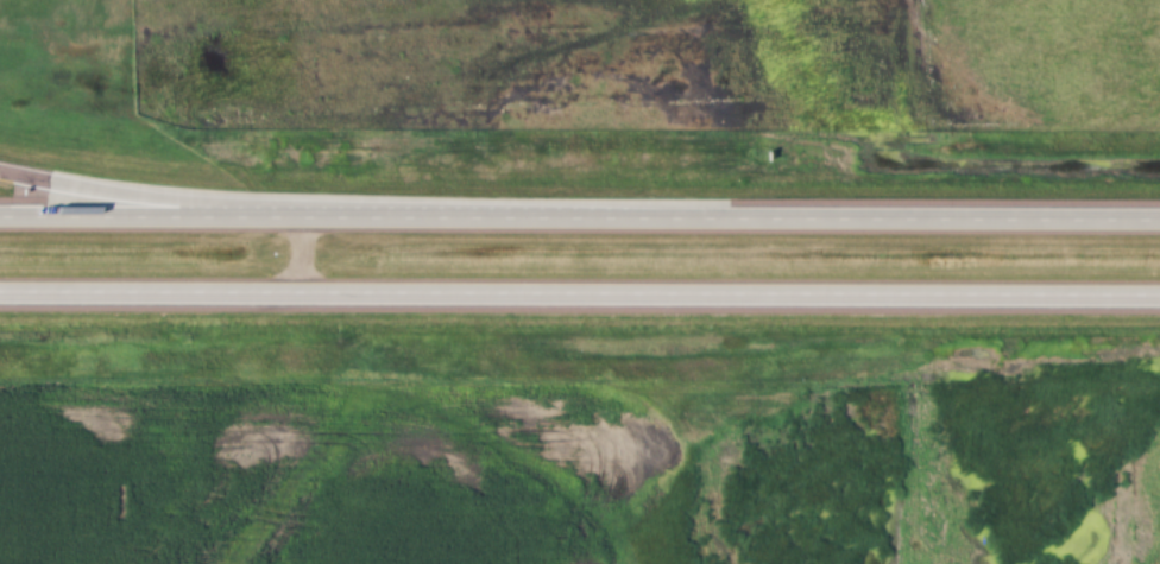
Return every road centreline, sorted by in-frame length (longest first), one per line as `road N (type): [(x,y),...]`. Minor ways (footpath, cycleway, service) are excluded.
road 1 (motorway): [(0,295),(1159,299)]
road 2 (motorway): [(1159,222),(0,221)]
road 3 (motorway): [(454,220),(120,202),(0,181)]

